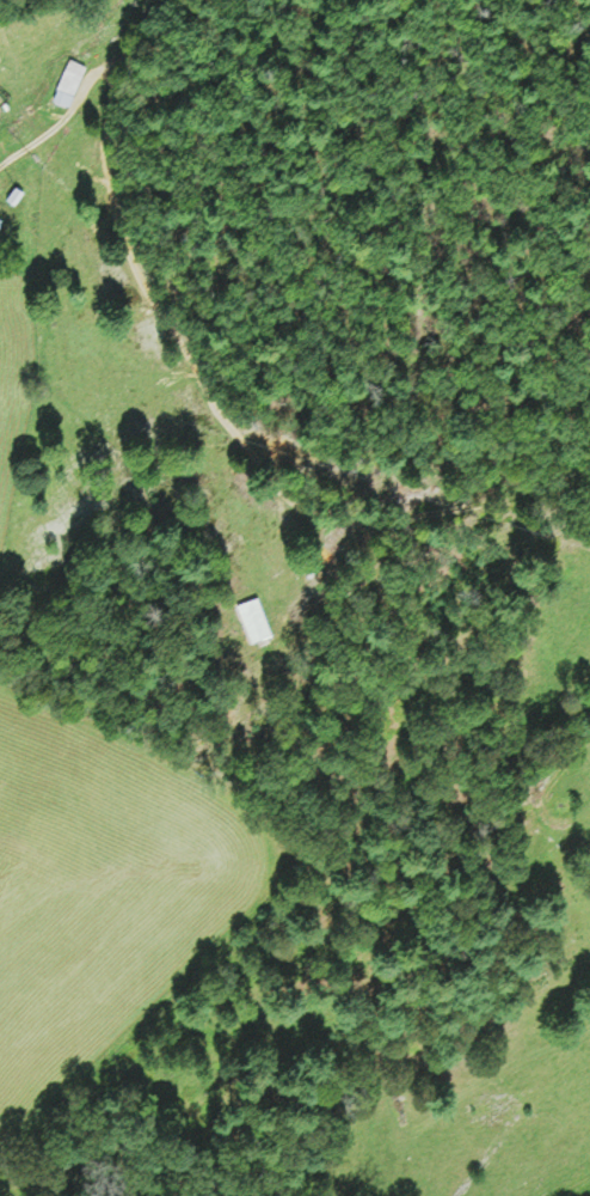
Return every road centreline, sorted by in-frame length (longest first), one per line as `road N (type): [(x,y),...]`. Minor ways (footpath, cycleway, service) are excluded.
road 1 (track): [(589,473),(486,509),(355,517),(293,502),(214,402),(133,262),(102,122),(112,81),(100,74),(88,81),(51,133),(0,170)]

